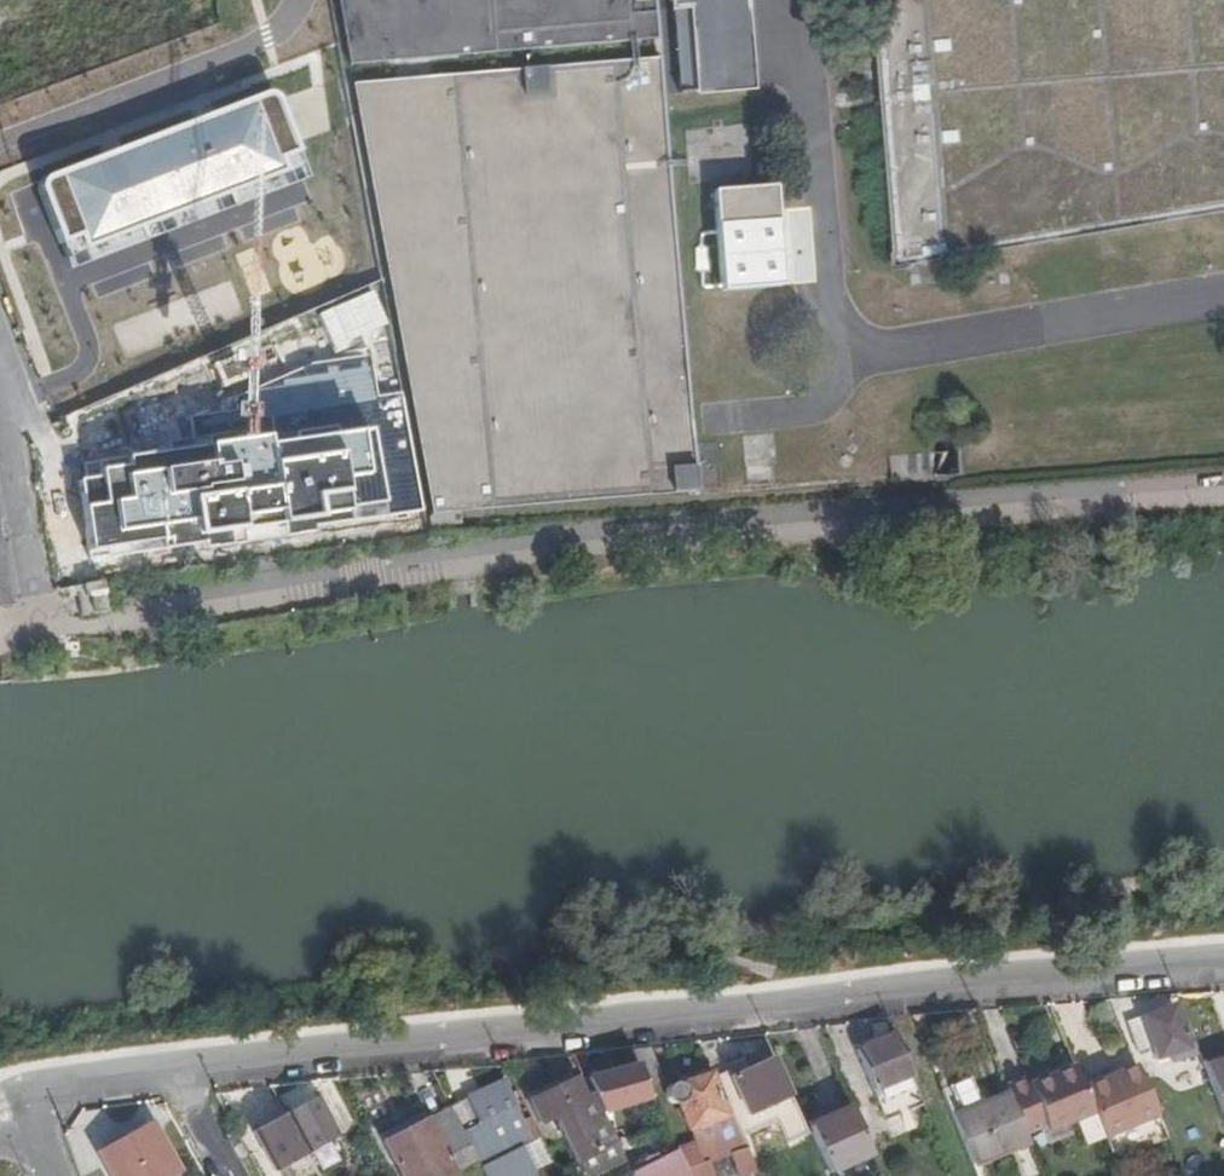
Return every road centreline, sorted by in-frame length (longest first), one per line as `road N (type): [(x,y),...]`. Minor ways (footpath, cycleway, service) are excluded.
road 1 (residential): [(16,1096),(1223,962)]

